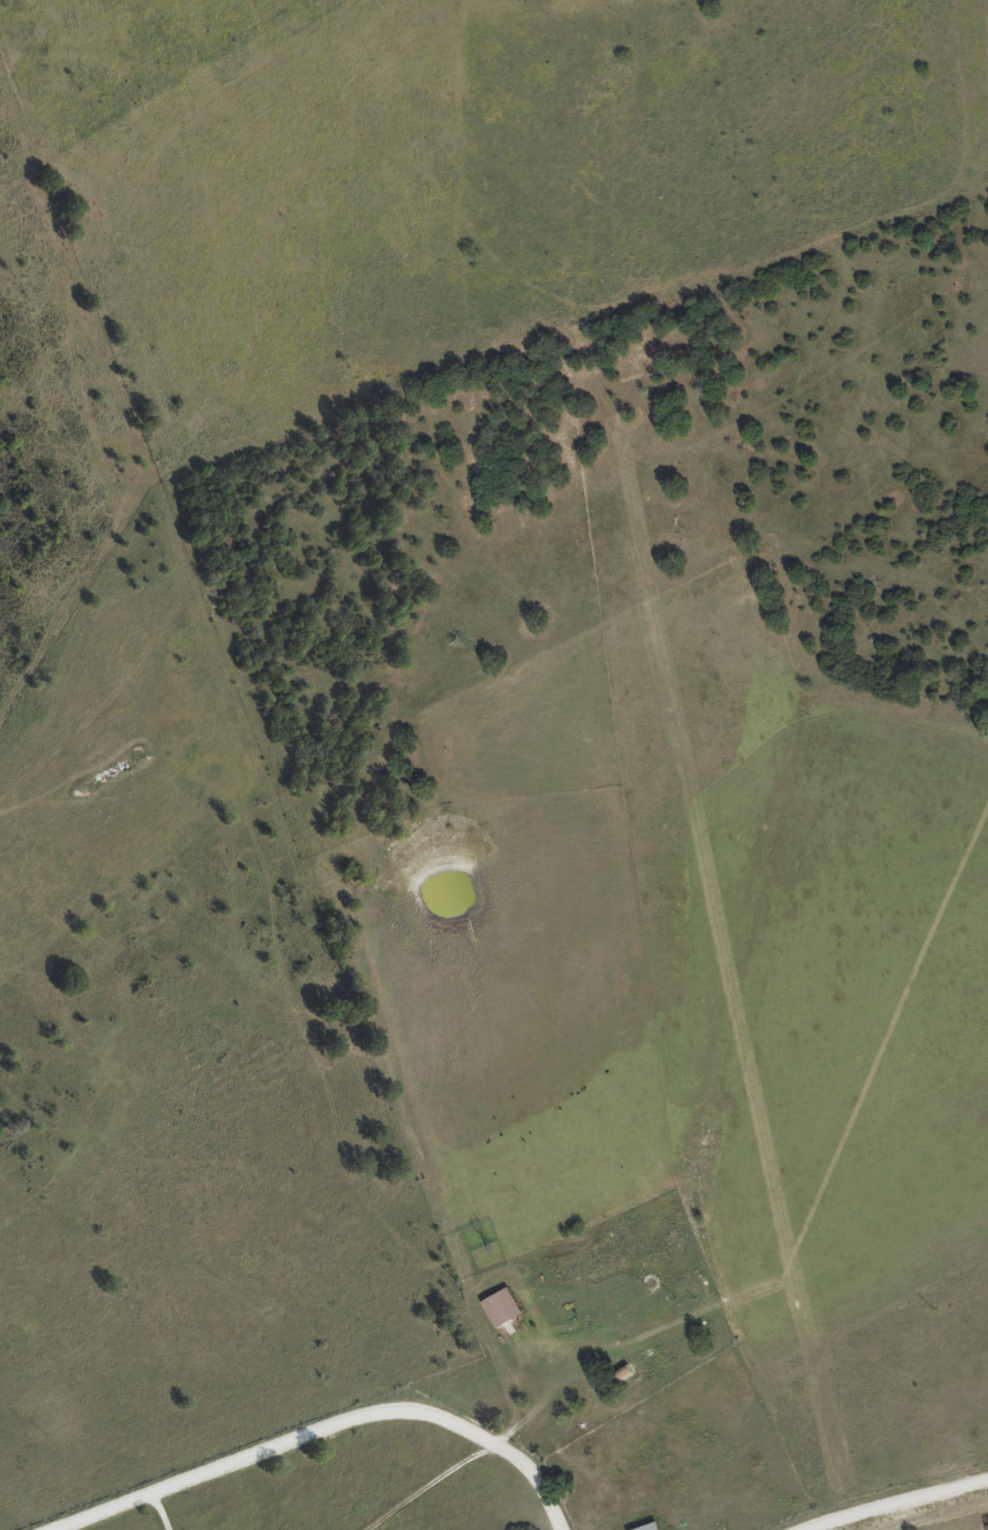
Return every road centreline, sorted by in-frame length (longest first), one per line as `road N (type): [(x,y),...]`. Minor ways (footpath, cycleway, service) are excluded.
road 1 (residential): [(39,1529),(298,1433),(393,1408),(459,1425),(492,1444),(553,1529)]
road 2 (residential): [(808,1529),(987,1480)]
road 3 (residential): [(492,1444),(355,1529)]

